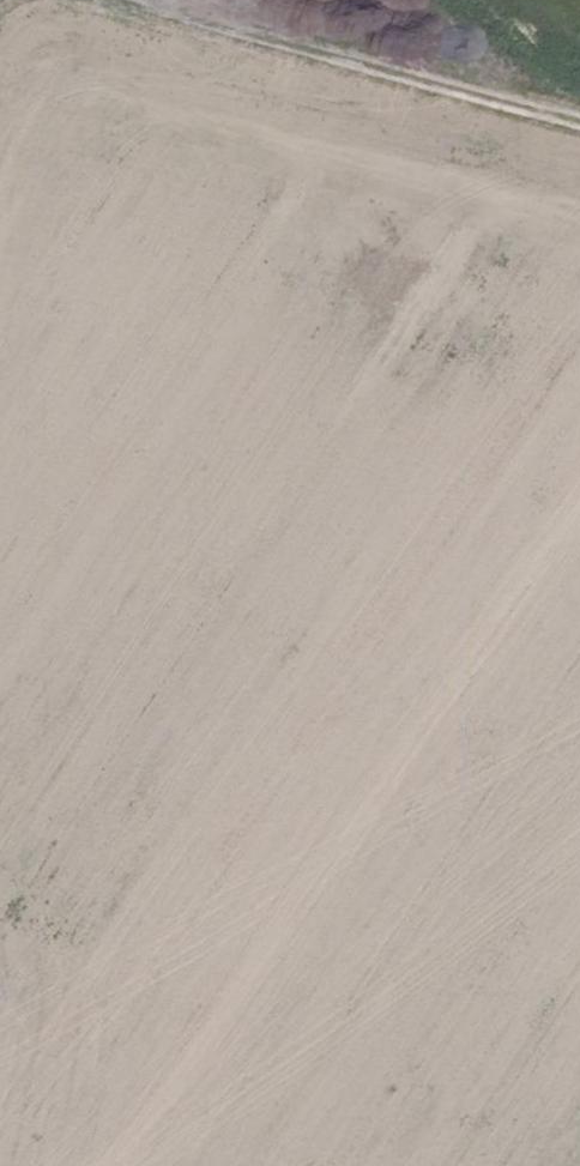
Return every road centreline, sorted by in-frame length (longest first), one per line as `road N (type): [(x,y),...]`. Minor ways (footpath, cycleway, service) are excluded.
road 1 (track): [(579,139),(32,0)]

